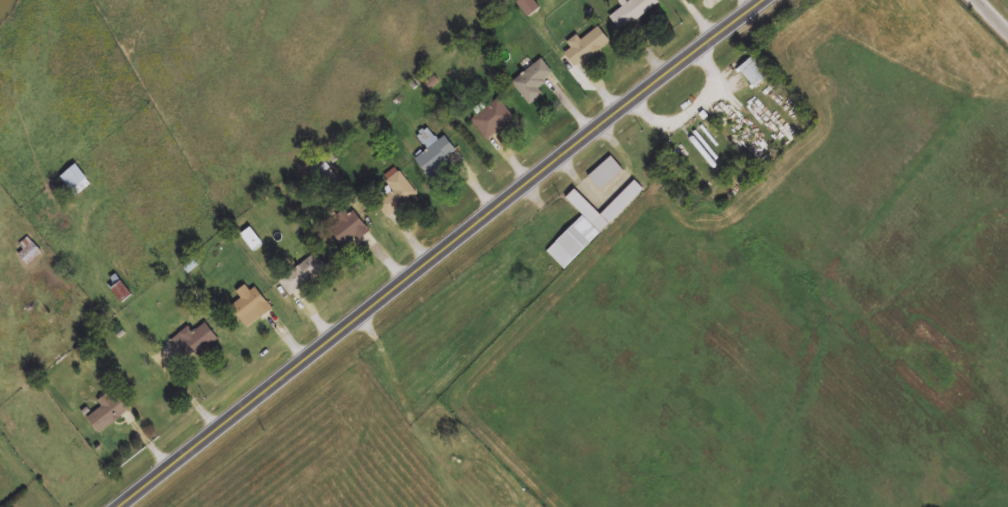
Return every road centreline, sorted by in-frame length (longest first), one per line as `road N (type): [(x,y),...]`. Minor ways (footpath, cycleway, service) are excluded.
road 1 (tertiary): [(116,506),(766,0)]

